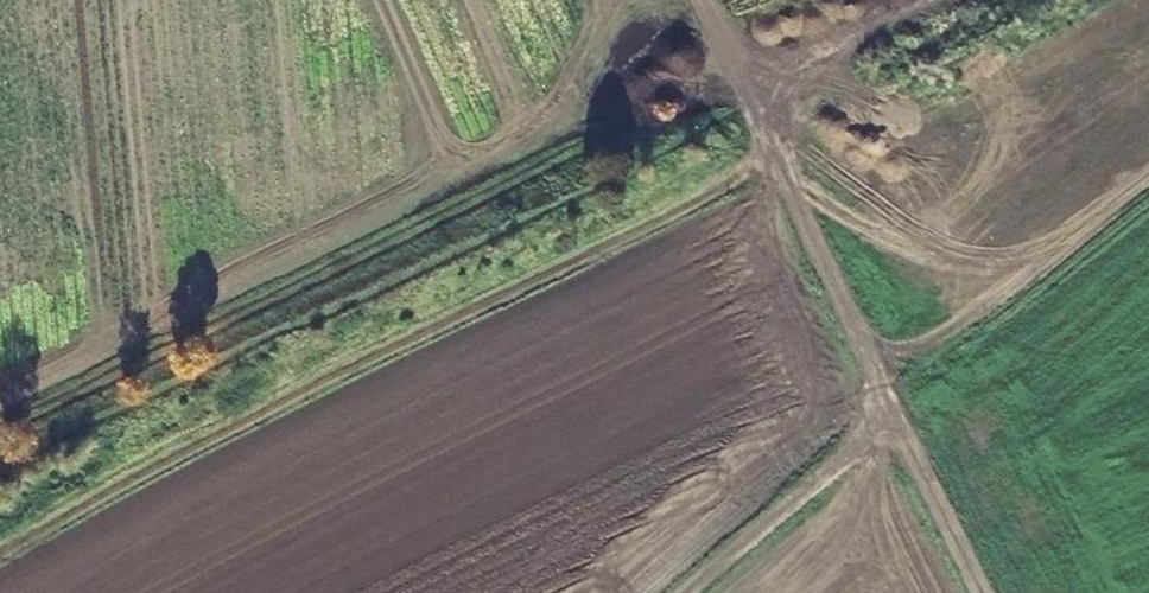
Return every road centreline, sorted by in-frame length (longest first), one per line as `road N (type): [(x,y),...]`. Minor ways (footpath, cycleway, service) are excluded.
road 1 (track): [(0,556),(163,465),(769,167),(735,78)]
road 2 (track): [(735,78),(0,432)]
road 3 (track): [(769,167),(978,592)]
road 4 (track): [(689,592),(892,418)]
road 5 (track): [(942,15),(735,78)]

